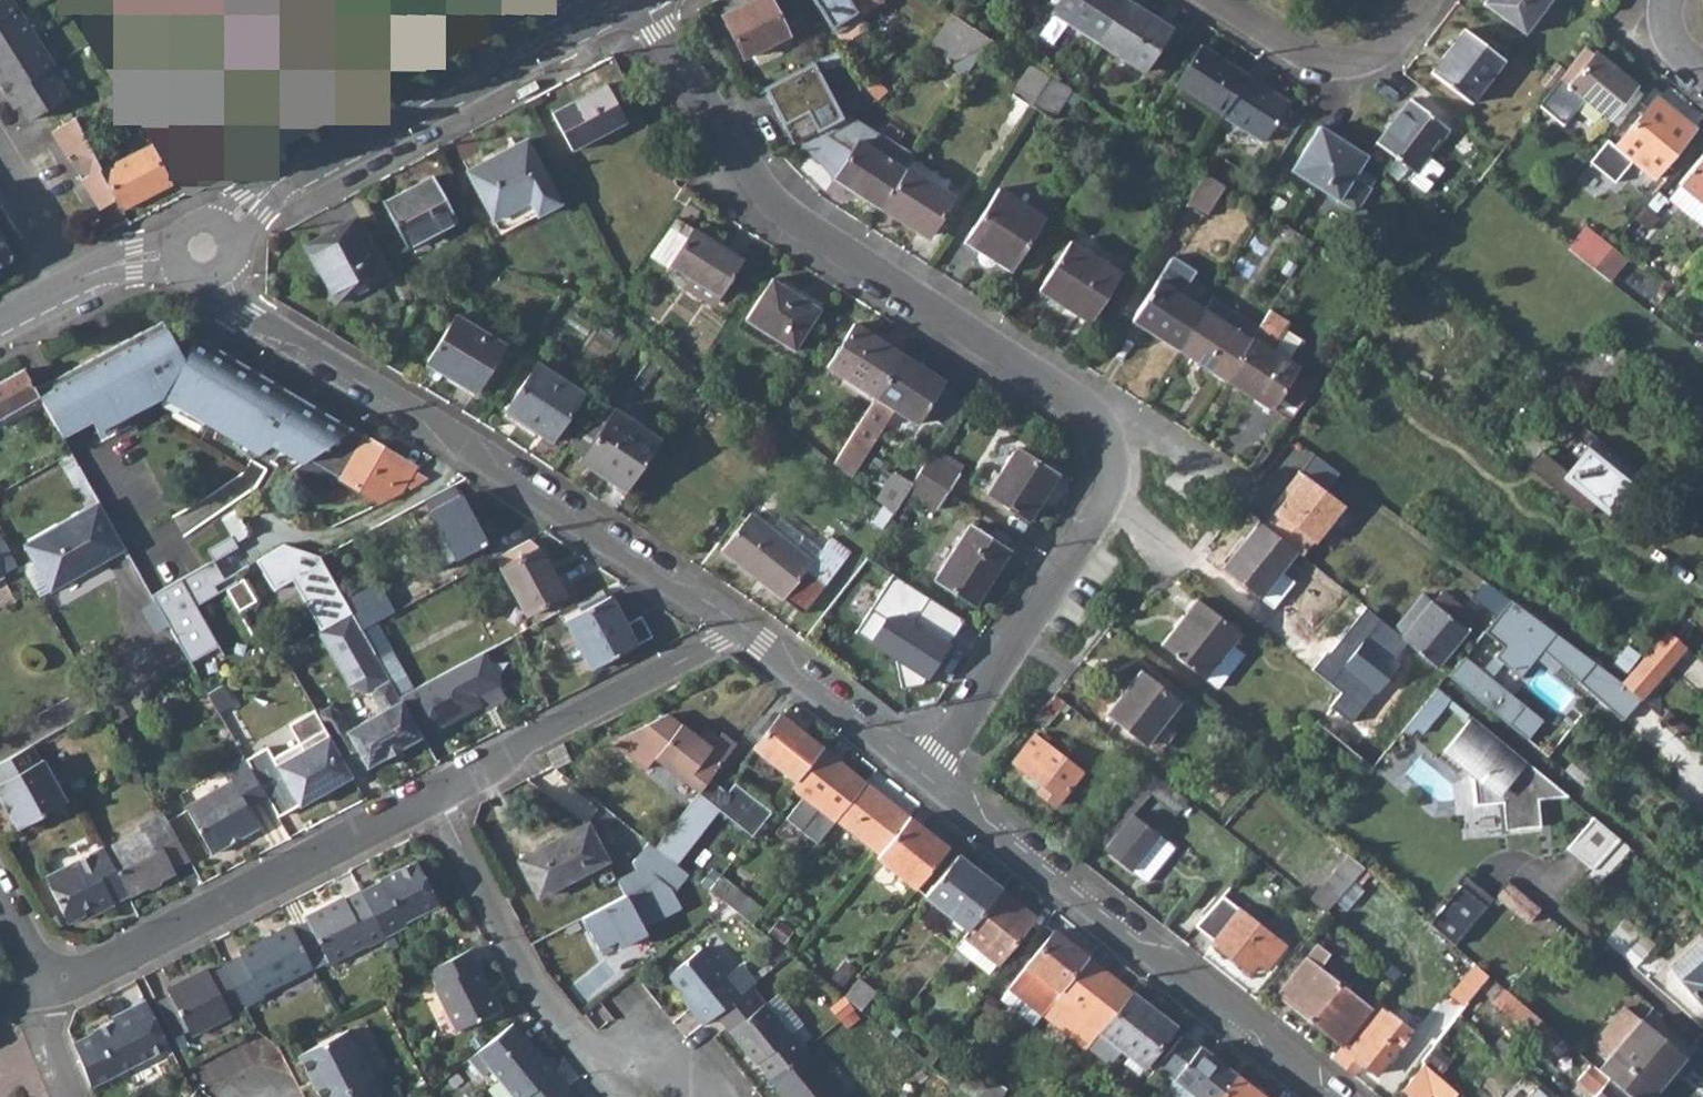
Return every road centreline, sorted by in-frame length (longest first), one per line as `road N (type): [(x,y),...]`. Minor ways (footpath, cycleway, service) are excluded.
road 1 (residential): [(642,0),(744,166),(784,216),(1084,405),(1116,451),(1110,497),(1088,540),(931,776)]
road 2 (residential): [(204,249),(245,318),(743,627)]
road 3 (residential): [(931,776),(1332,1096)]
road 4 (residential): [(619,0),(270,191),(204,249)]
road 5 (residential): [(51,988),(435,793)]
road 6 (residential): [(435,793),(527,983),(588,1054),(675,1084)]
road 7 (residential): [(435,793),(743,627)]
road 8 (residential): [(1429,0),(1389,50),(1349,68),(1310,65),(1215,0)]
road 9 (residential): [(743,627),(931,776)]
road 10 (residential): [(72,281),(0,156)]
road 11 (residential): [(204,249),(132,260),(72,281)]

